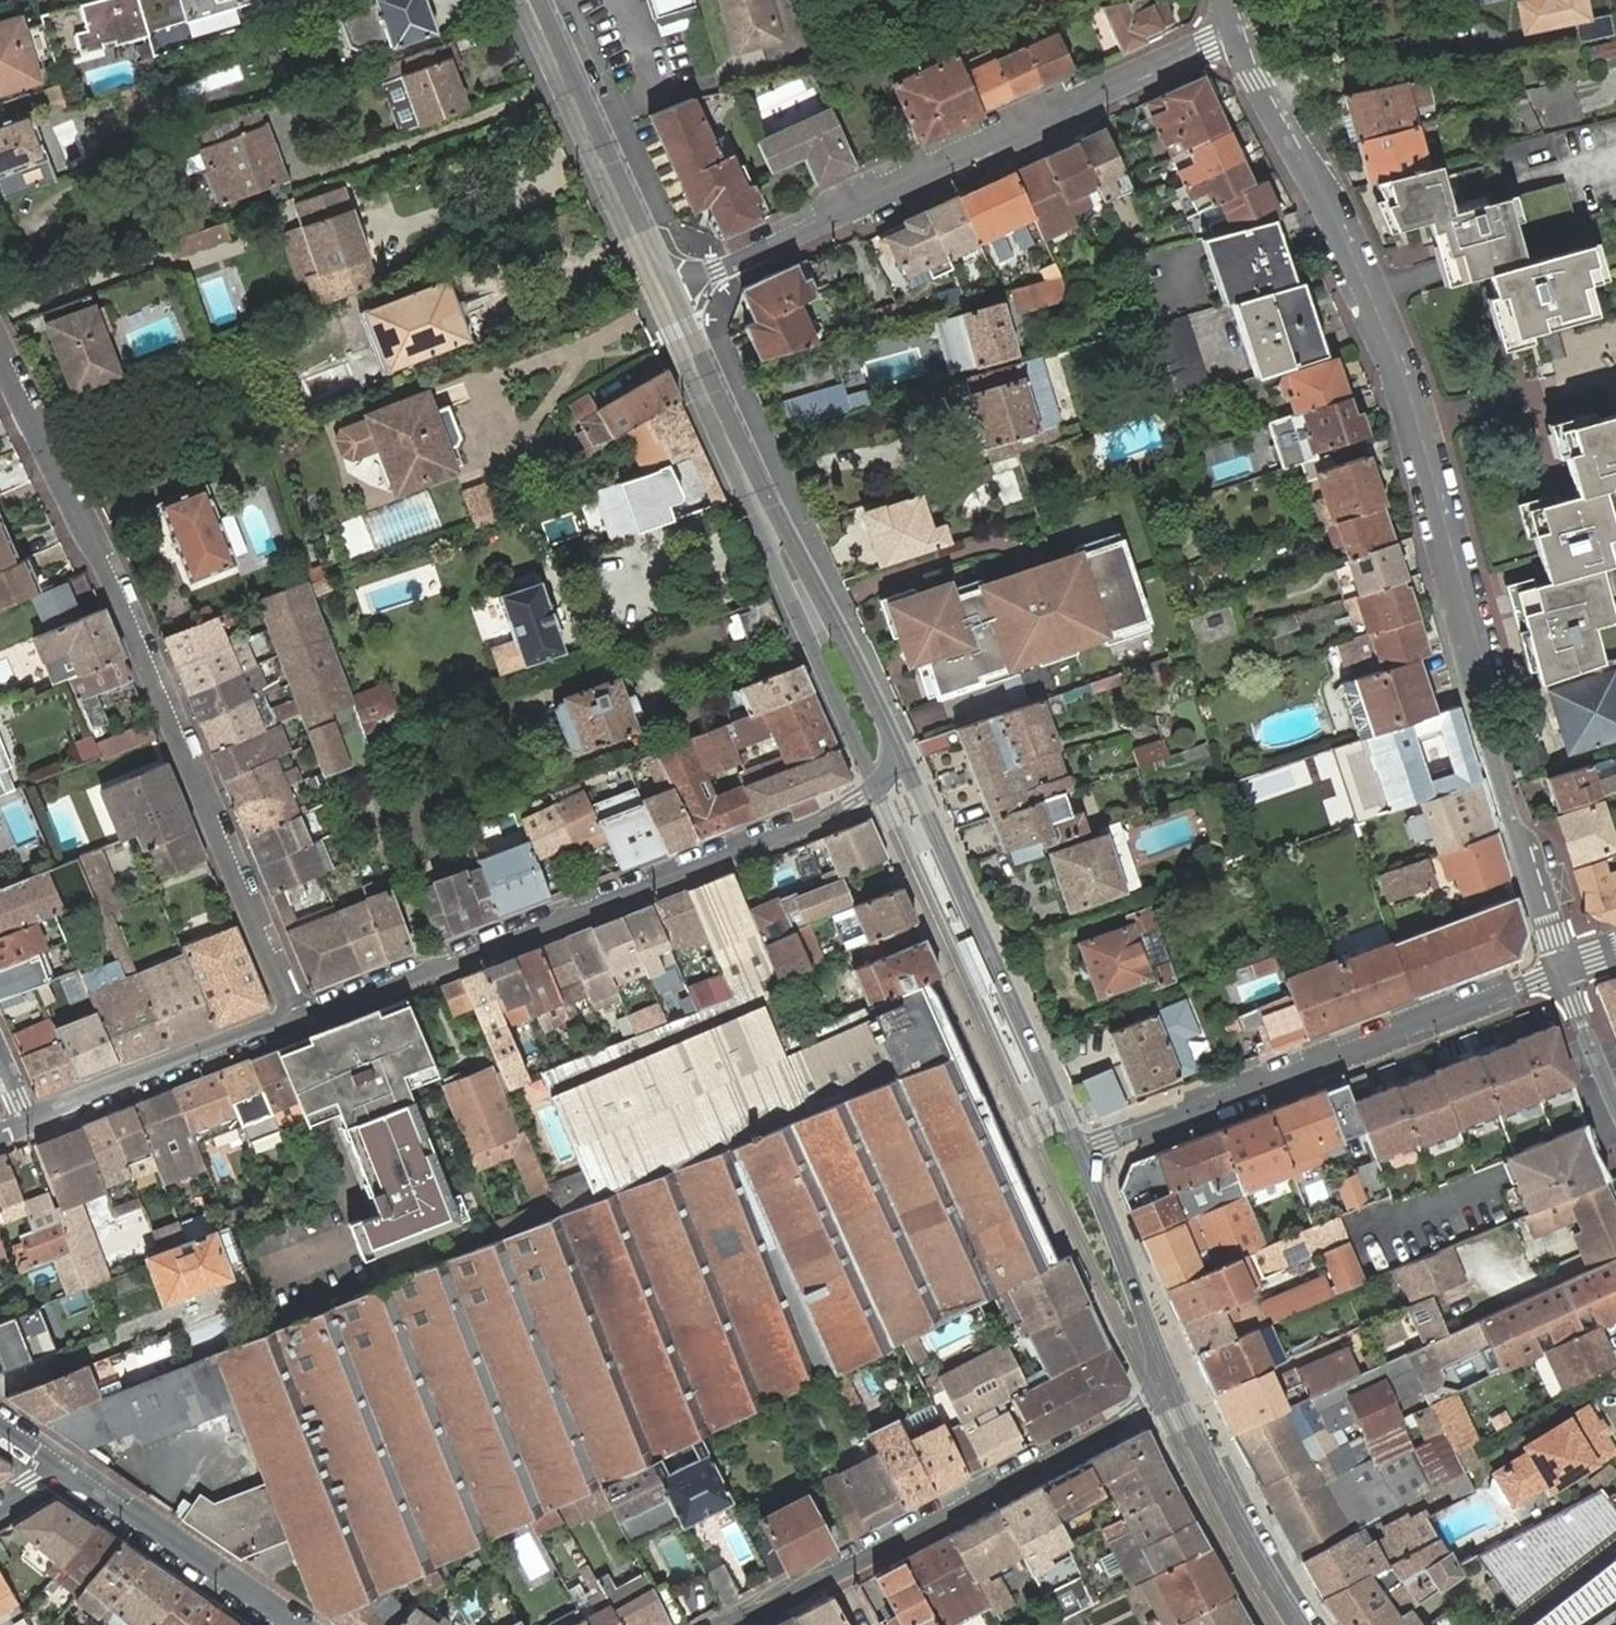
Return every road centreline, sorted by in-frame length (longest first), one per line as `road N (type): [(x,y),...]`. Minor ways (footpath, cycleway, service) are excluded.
road 1 (residential): [(1242,31),(1254,78),(1329,200),(1433,450),(1472,679),(1565,972)]
road 2 (residential): [(0,344),(128,605),(295,1014)]
road 3 (residential): [(295,1014),(825,818),(876,788),(897,748)]
road 4 (residential): [(674,299),(1242,31)]
road 5 (residential): [(1080,1155),(1565,972)]
road 6 (residential): [(729,1624),(1145,1405),(1161,1363)]
road 7 (secondary): [(897,748),(674,299)]
road 8 (secondary): [(1080,1155),(897,748)]
road 9 (secondary): [(674,299),(538,0)]
road 10 (secondary): [(1295,1624),(1161,1363)]
road 11 (residential): [(28,1119),(295,1014)]
road 12 (residential): [(66,1465),(297,1624)]
road 13 (secondary): [(1161,1363),(1080,1155)]
road 14 (residential): [(1565,972),(1615,1103)]

